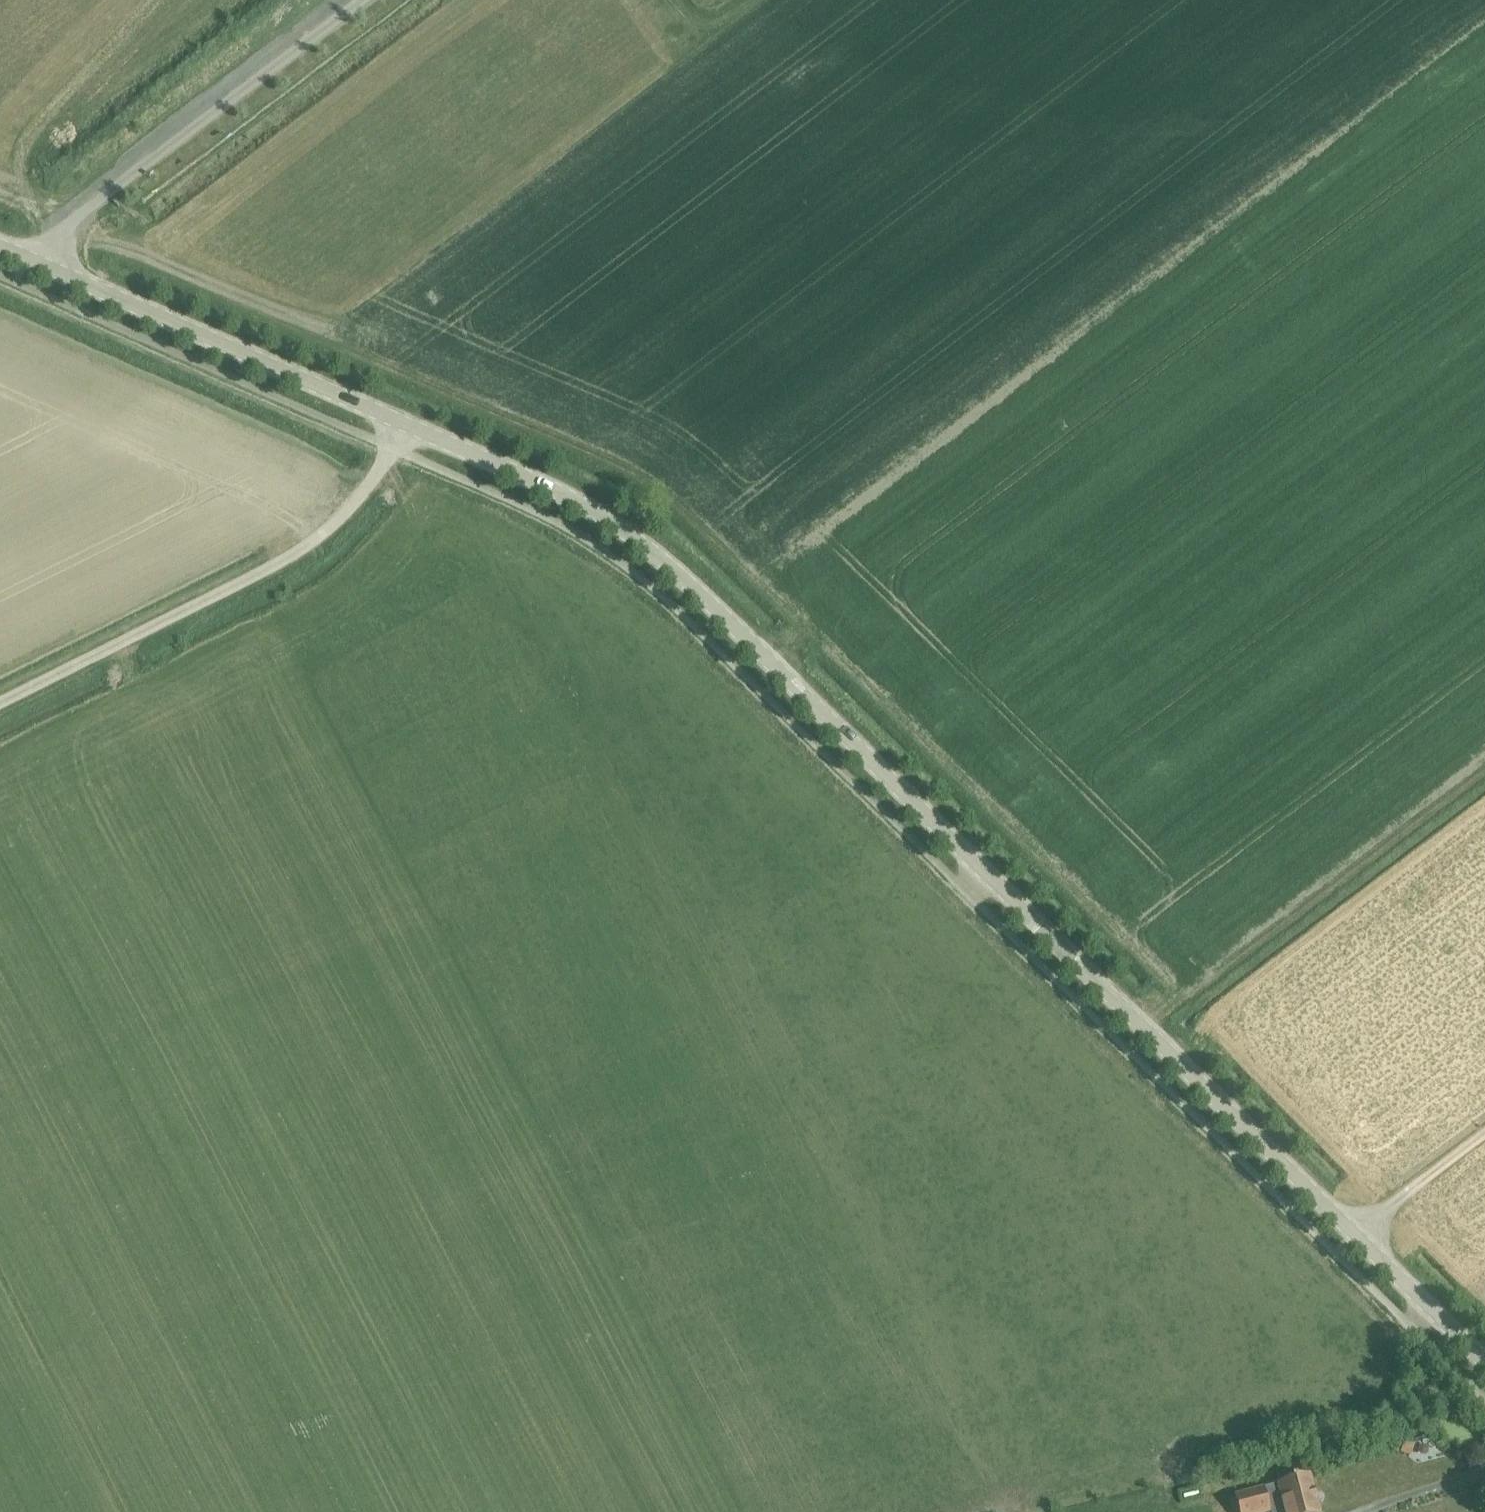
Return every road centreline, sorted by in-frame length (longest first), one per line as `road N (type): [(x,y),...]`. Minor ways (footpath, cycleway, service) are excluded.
road 1 (tertiary): [(1484,1362),(683,580),(599,515),(405,422)]
road 2 (unclassified): [(0,702),(309,542),(348,511),(405,422)]
road 3 (tertiary): [(405,422),(0,246)]

